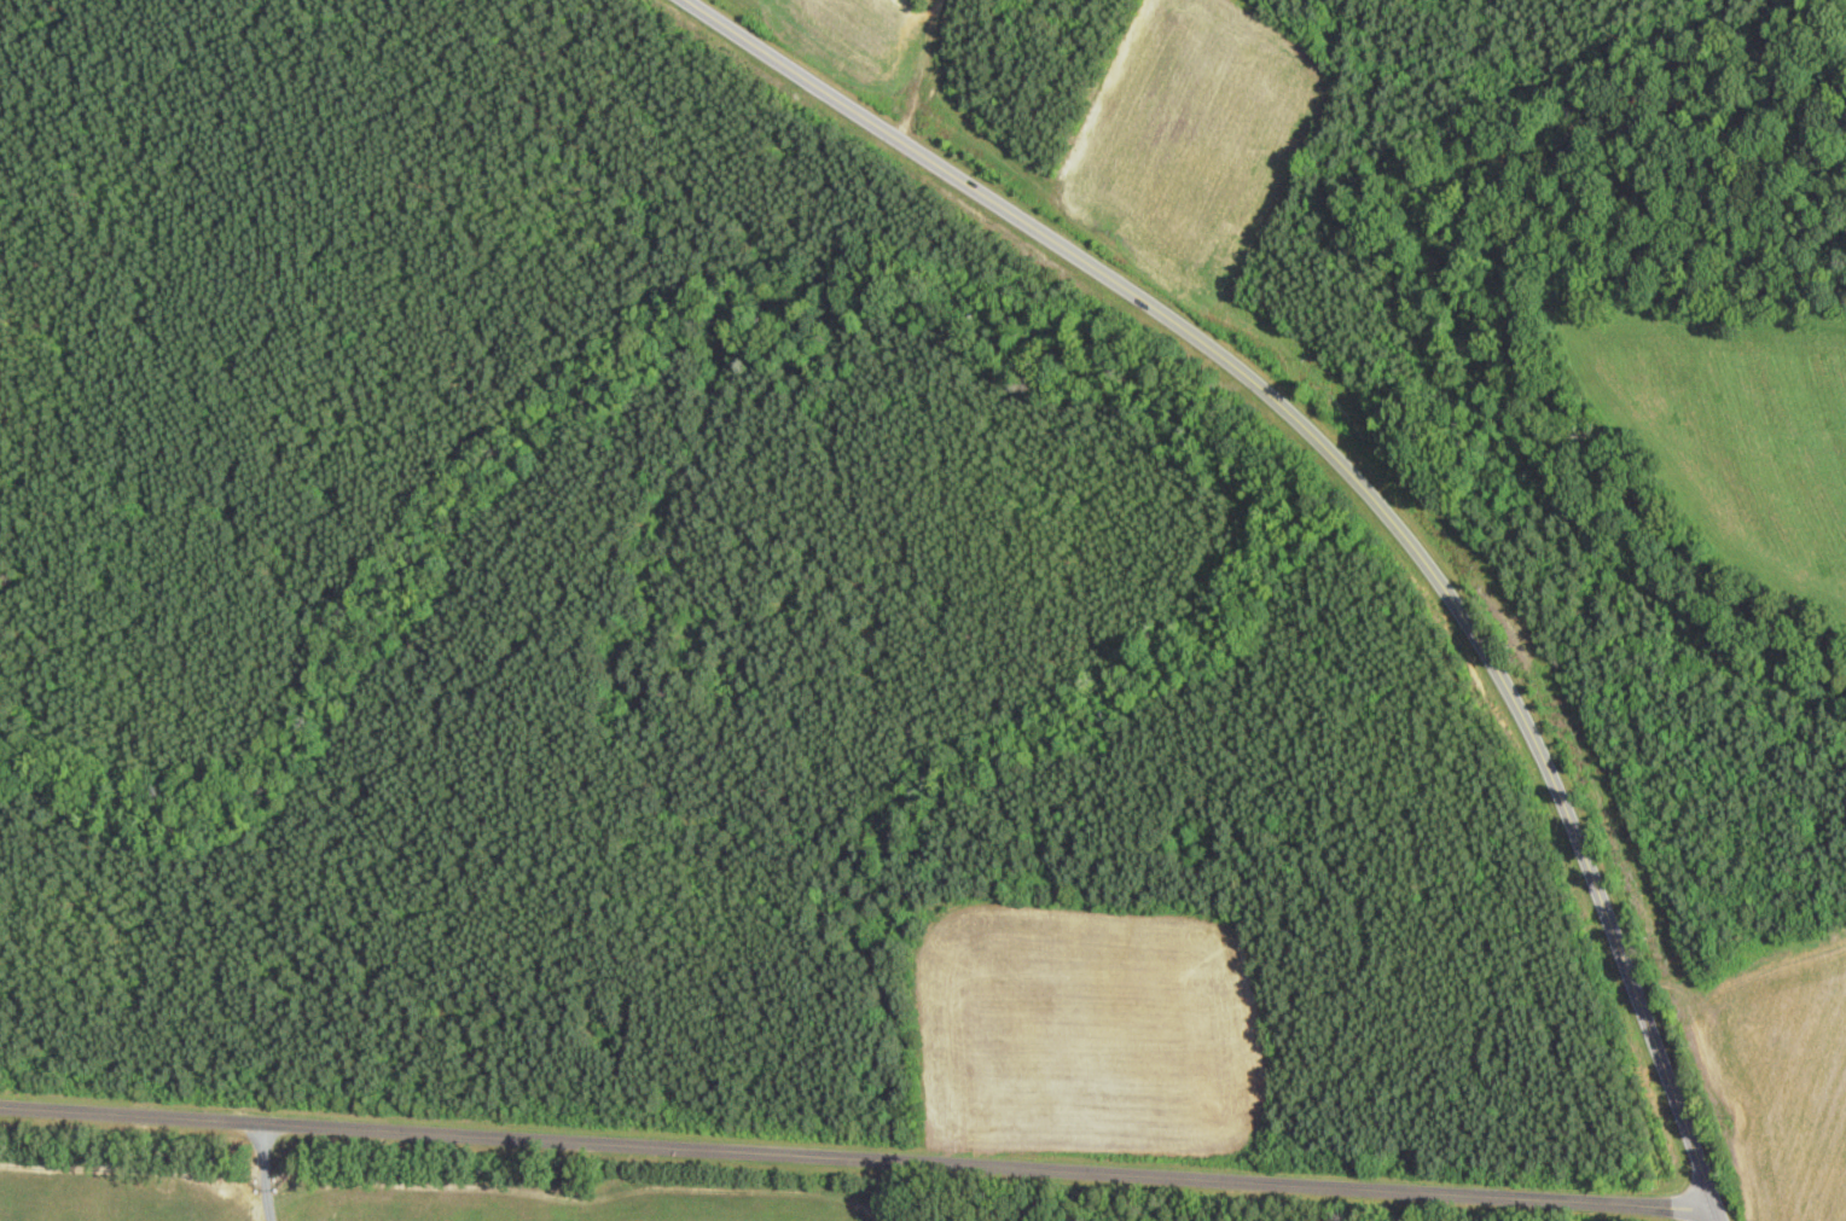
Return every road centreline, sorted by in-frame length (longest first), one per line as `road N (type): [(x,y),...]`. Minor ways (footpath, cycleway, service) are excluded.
road 1 (tertiary): [(1717,1208),(0,1108)]
road 2 (tertiary): [(1717,1208),(1548,764),(1505,680),(1384,507),(1294,413),(1166,315),(685,0)]

